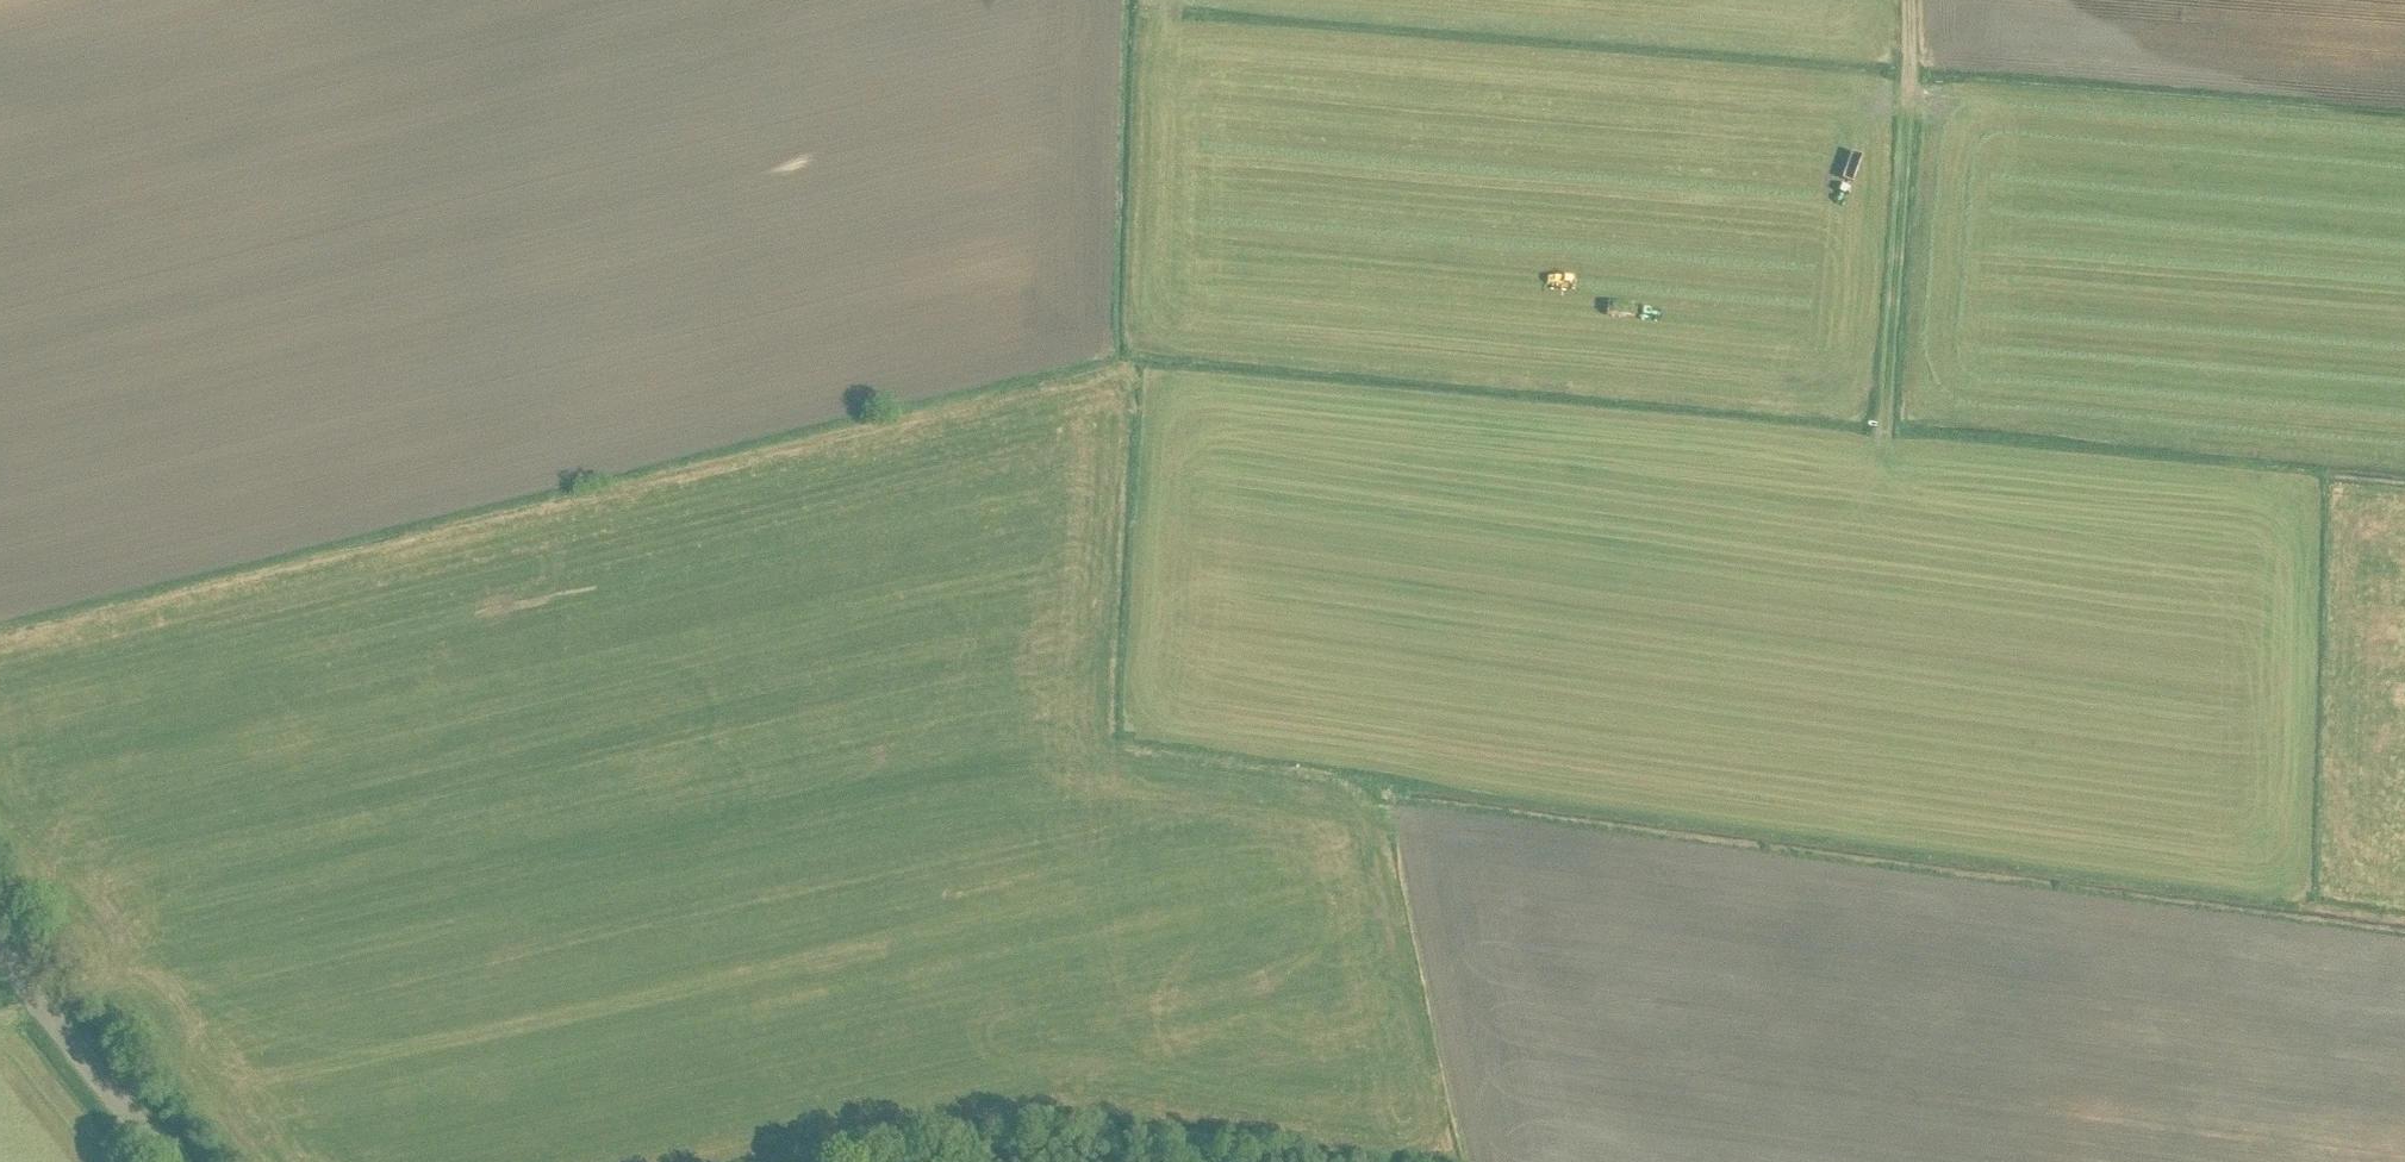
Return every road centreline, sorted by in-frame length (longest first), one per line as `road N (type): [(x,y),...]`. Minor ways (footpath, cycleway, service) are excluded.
road 1 (unclassified): [(169,1161),(0,952)]

